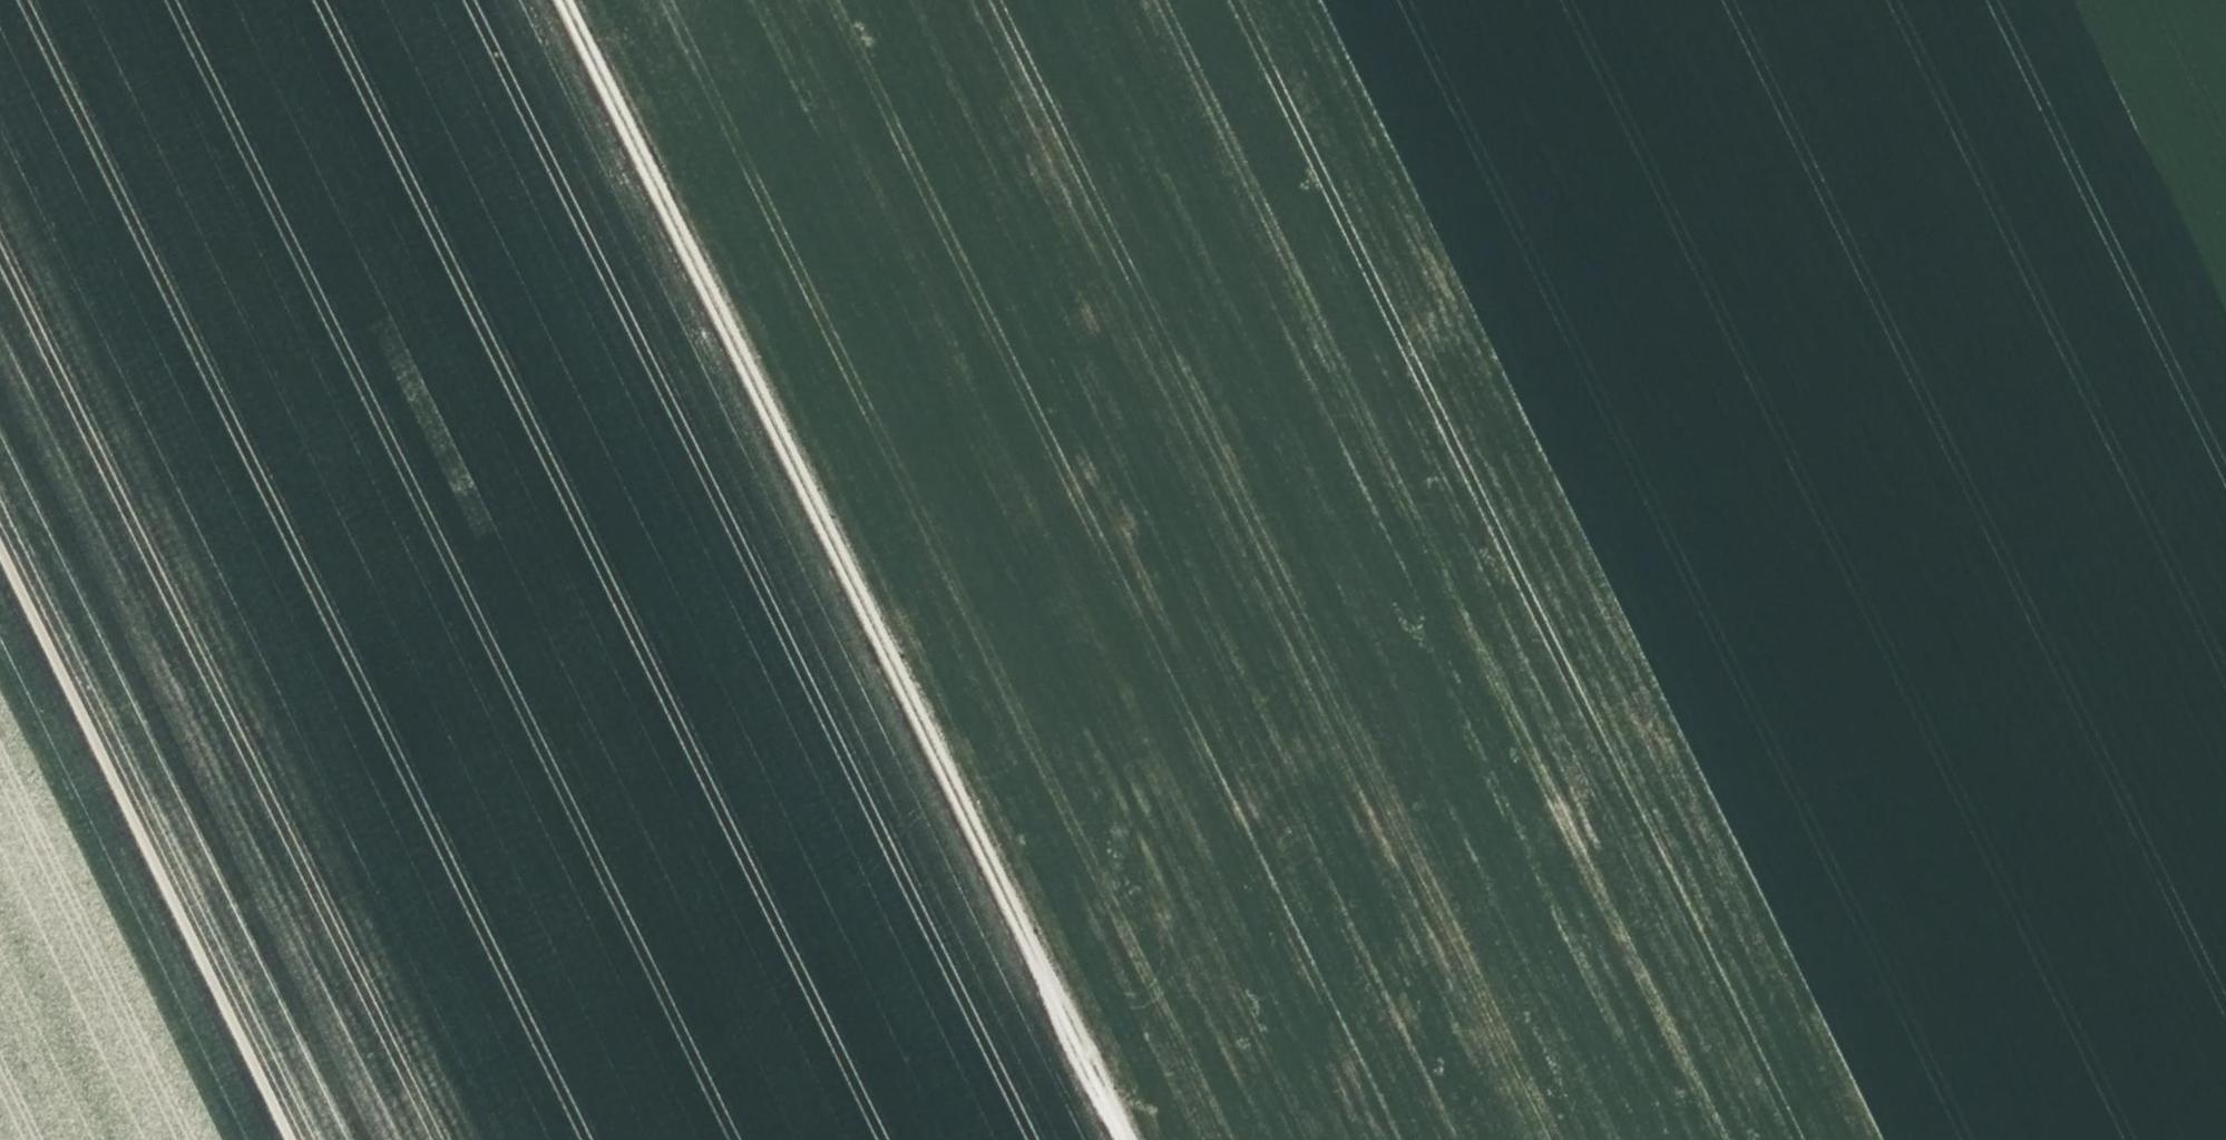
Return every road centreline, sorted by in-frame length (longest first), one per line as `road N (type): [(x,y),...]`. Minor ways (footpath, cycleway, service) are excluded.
road 1 (track): [(1123,1139),(562,0)]

